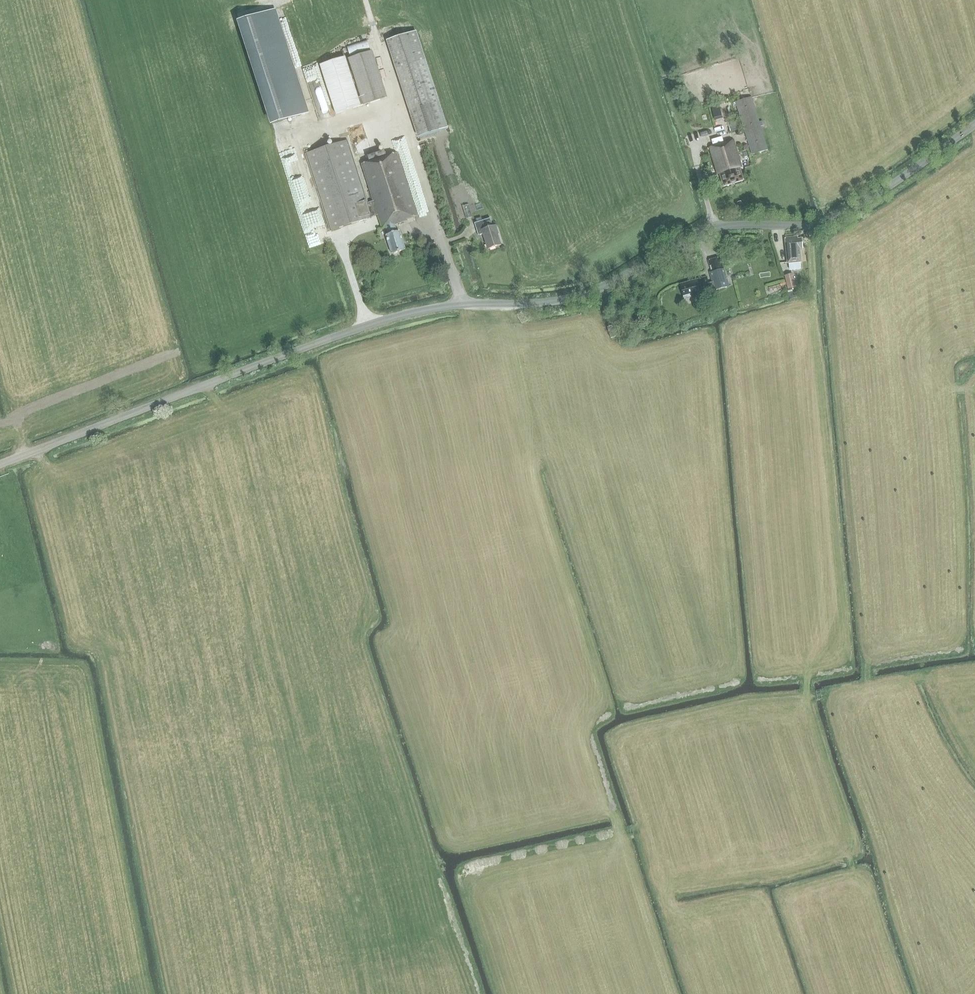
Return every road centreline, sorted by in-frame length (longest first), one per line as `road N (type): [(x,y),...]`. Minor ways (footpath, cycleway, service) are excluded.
road 1 (unclassified): [(0,464),(404,313),(587,294),(712,228),(830,218),(974,124)]

